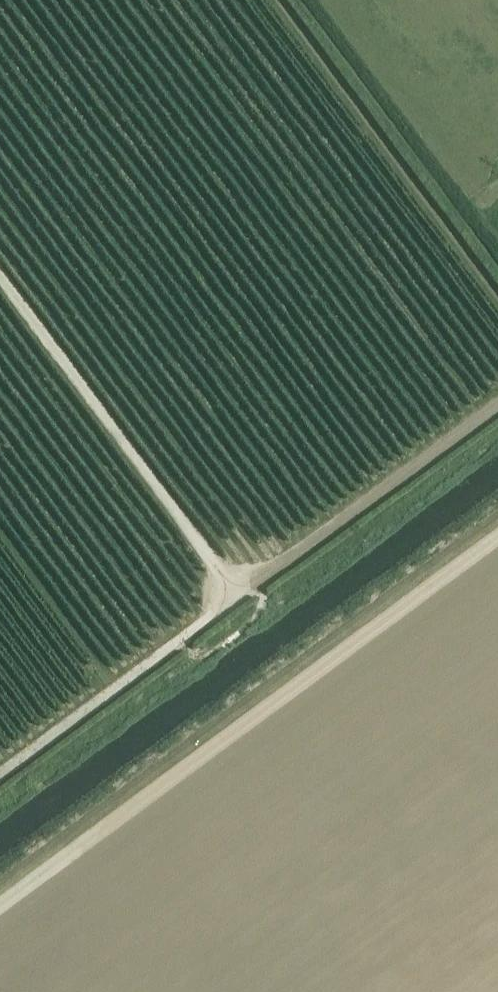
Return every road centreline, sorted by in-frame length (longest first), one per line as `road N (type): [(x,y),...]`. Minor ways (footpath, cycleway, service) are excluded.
road 1 (track): [(497,395),(0,760)]
road 2 (track): [(234,585),(0,269)]

